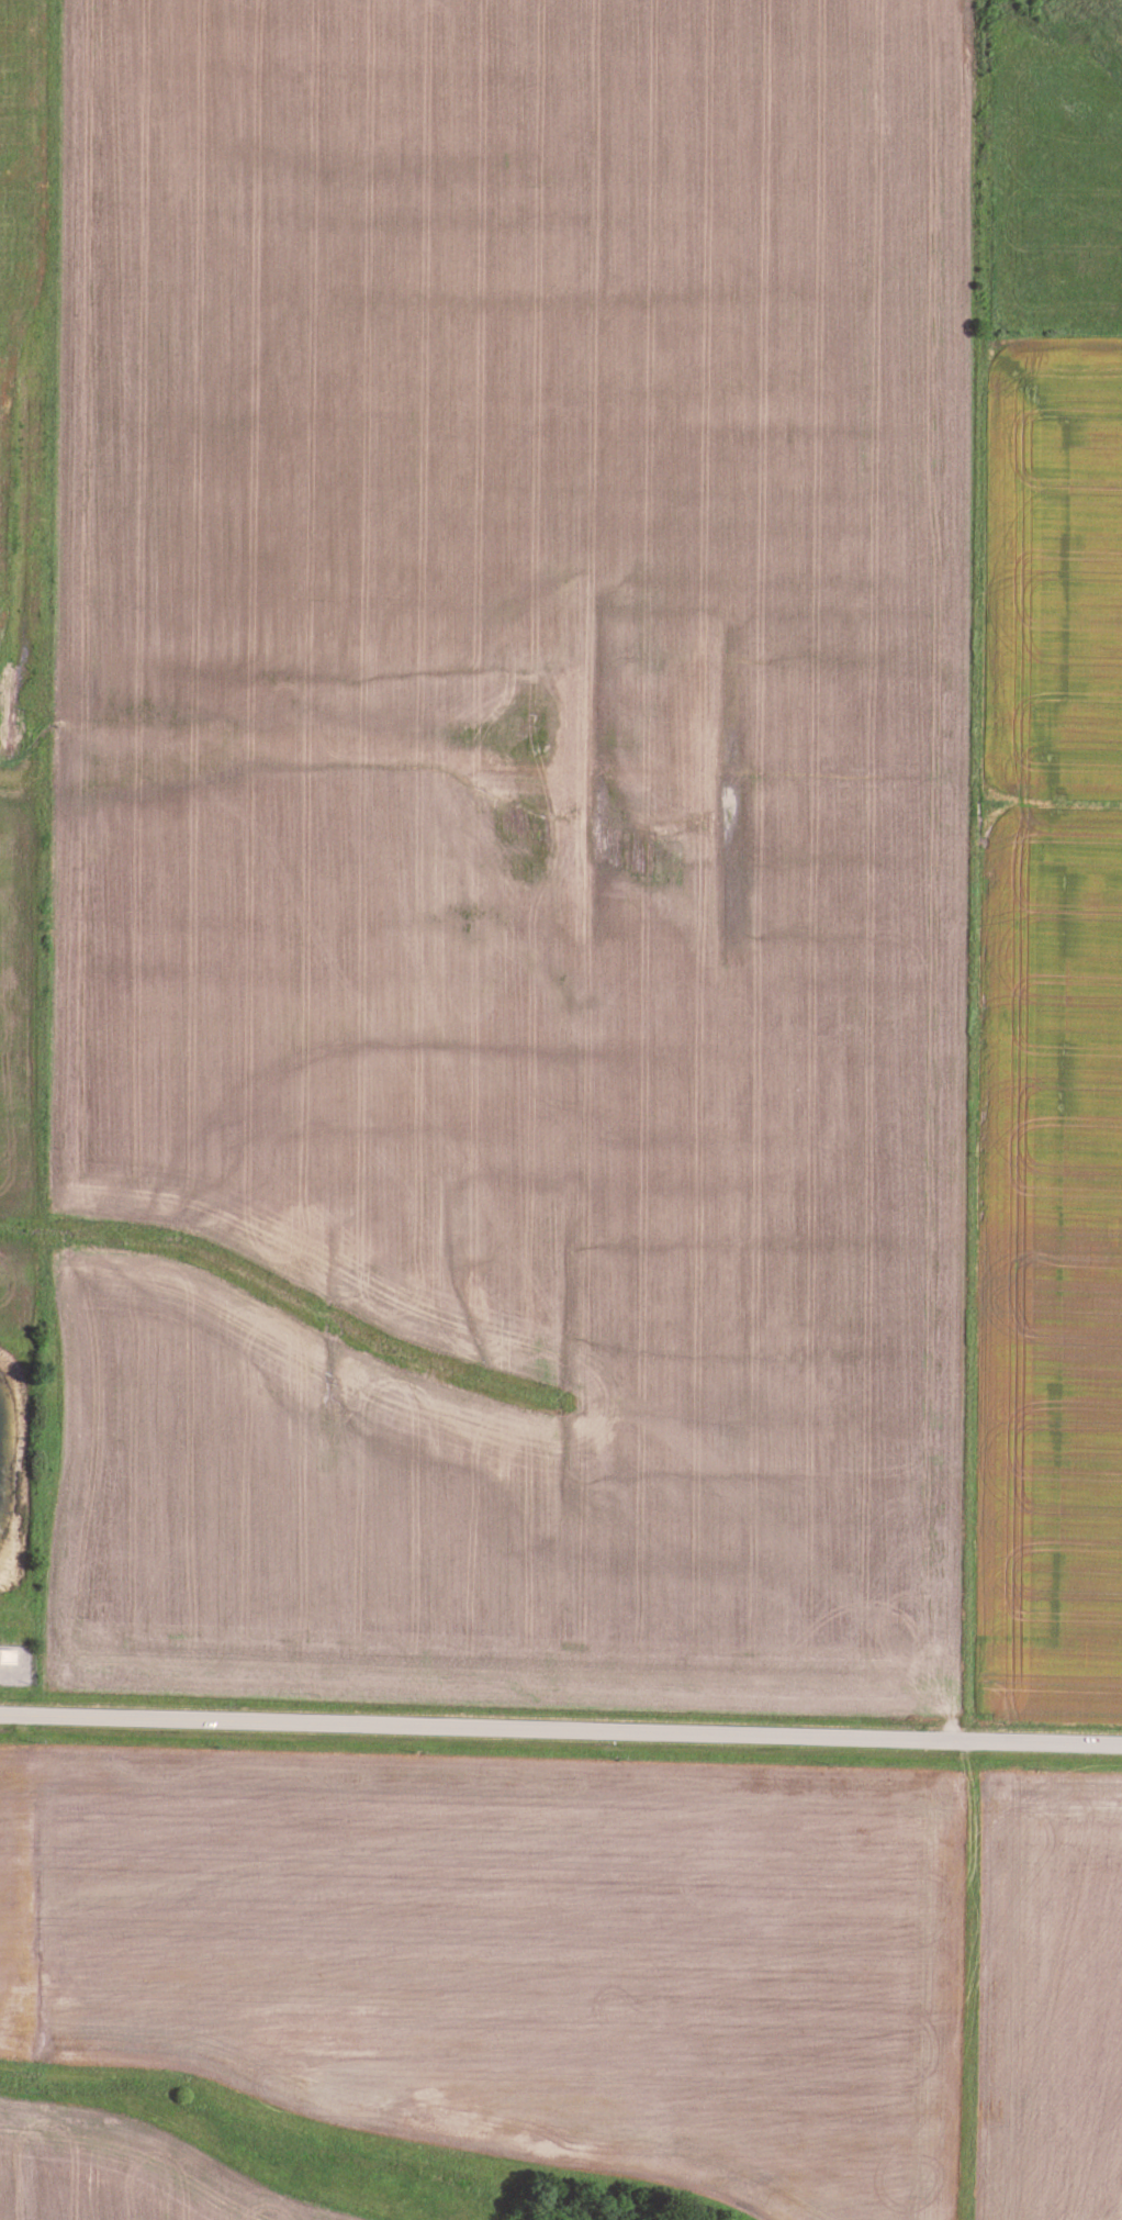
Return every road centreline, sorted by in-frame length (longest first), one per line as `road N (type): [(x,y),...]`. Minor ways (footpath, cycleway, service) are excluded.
road 1 (primary): [(1121,1746),(0,1721)]

